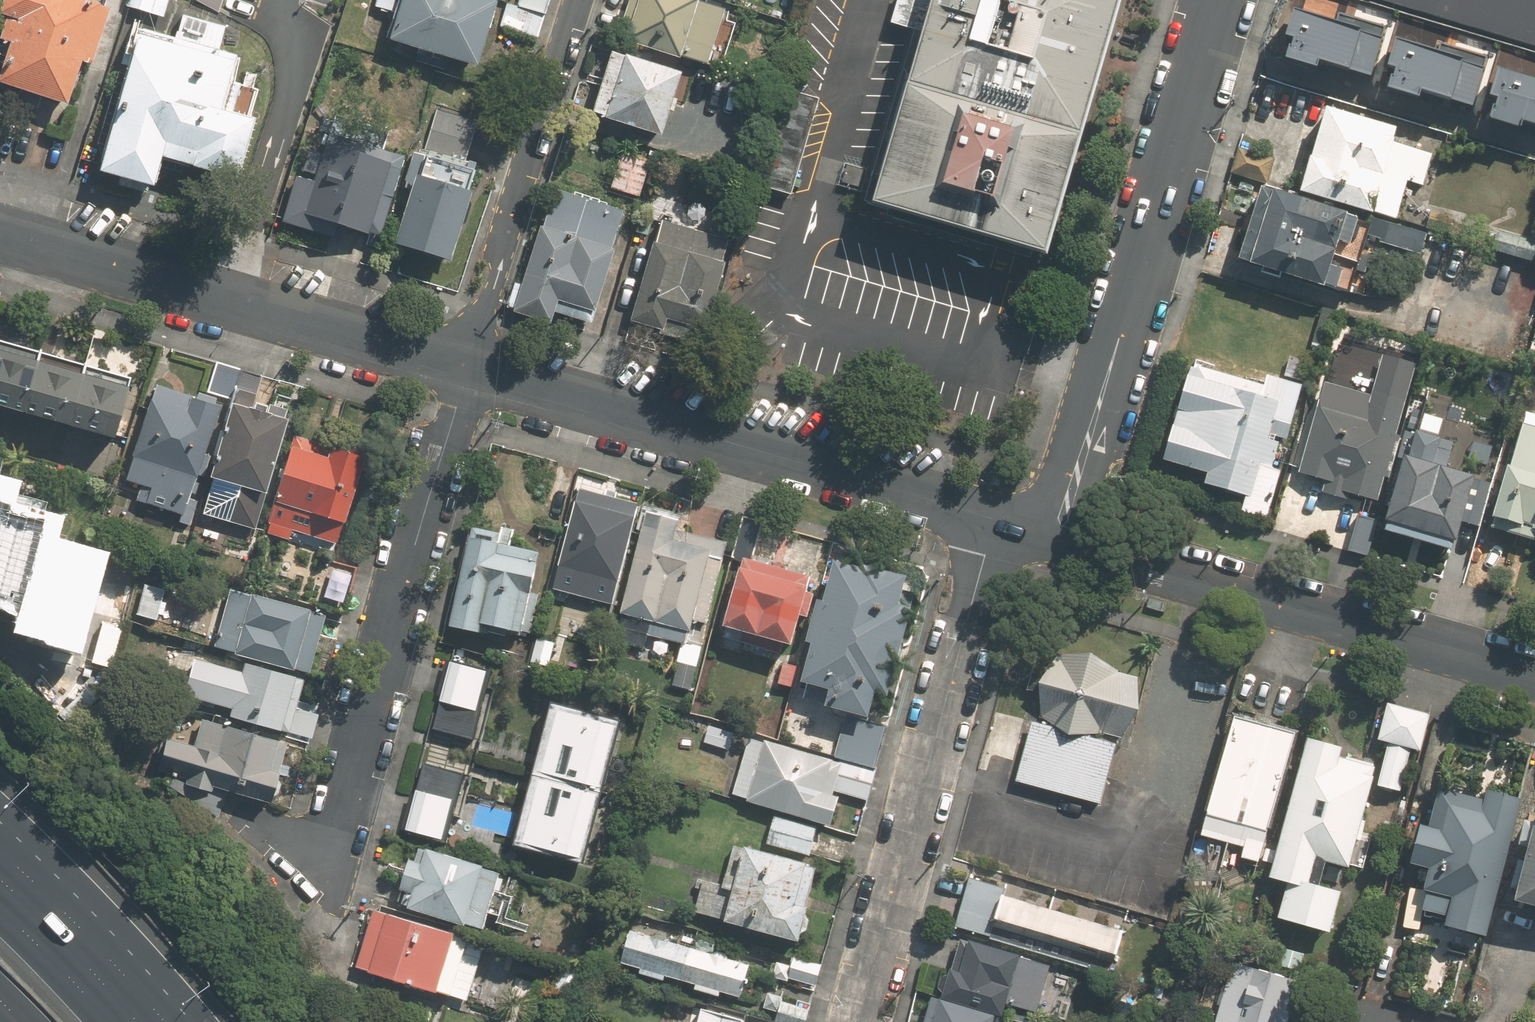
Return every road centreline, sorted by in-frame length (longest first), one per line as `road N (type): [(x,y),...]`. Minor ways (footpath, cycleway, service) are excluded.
road 1 (residential): [(1065,537),(1221,0)]
road 2 (residential): [(996,518),(468,366)]
road 3 (residential): [(860,1021),(996,518)]
road 4 (residential): [(468,366),(344,812),(316,855)]
road 5 (residential): [(1534,669),(1065,537)]
road 6 (residential): [(468,366),(0,233)]
road 7 (residential): [(468,366),(577,0)]
road 8 (motorway): [(0,911),(109,1021)]

